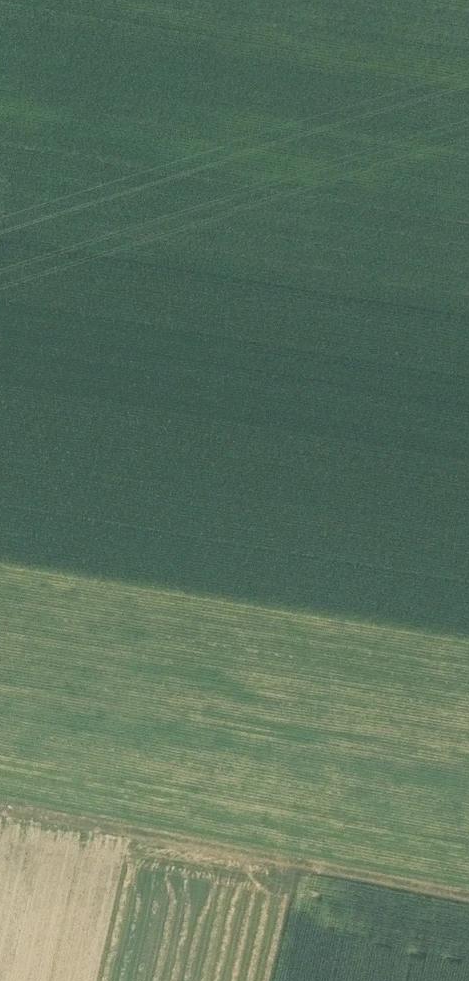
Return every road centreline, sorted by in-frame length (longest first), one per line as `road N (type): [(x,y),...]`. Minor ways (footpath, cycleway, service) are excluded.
road 1 (track): [(0,806),(468,895)]

